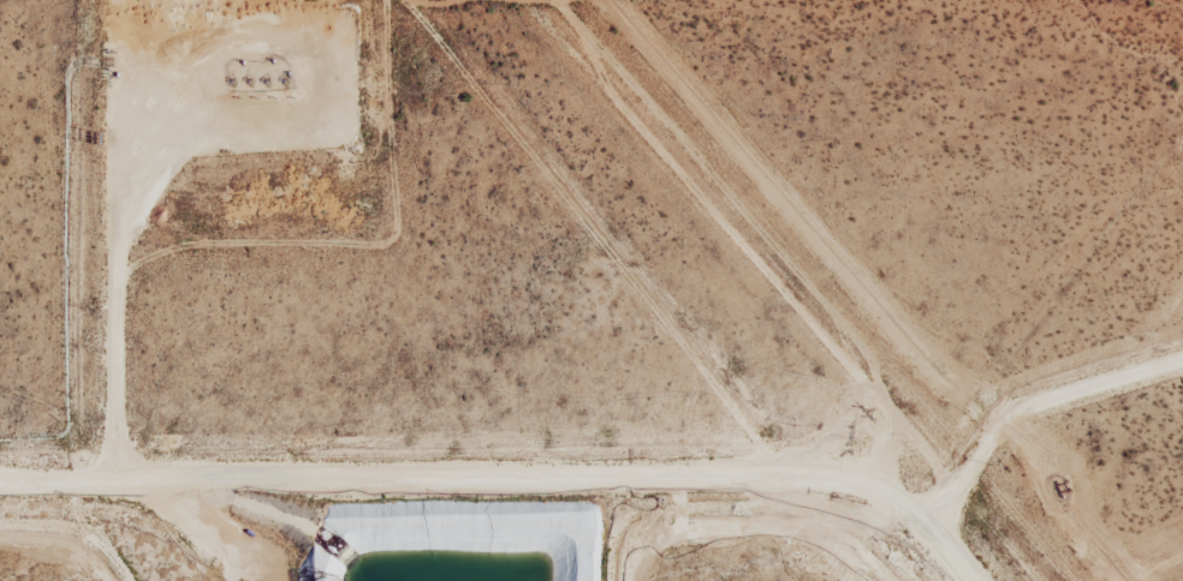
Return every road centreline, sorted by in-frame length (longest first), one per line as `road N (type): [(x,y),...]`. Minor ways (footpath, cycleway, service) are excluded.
road 1 (residential): [(983,580),(886,456),(844,473),(0,474)]
road 2 (residential): [(121,469),(148,78),(365,28)]
road 3 (residential): [(933,519),(1018,405),(1182,355)]

